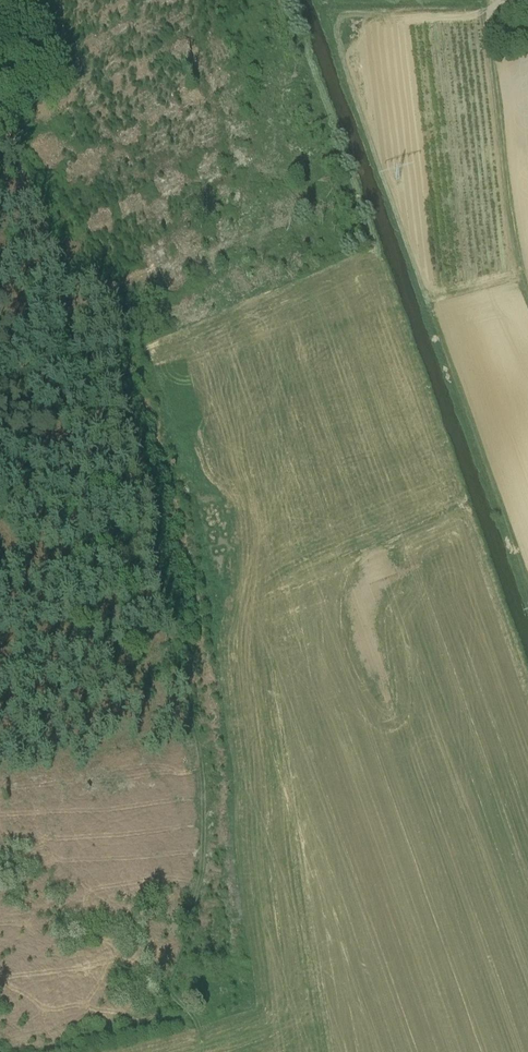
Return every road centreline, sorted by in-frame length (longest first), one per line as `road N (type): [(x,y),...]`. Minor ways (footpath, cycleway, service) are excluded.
road 1 (track): [(527,308),(511,277),(491,6),(501,0)]

